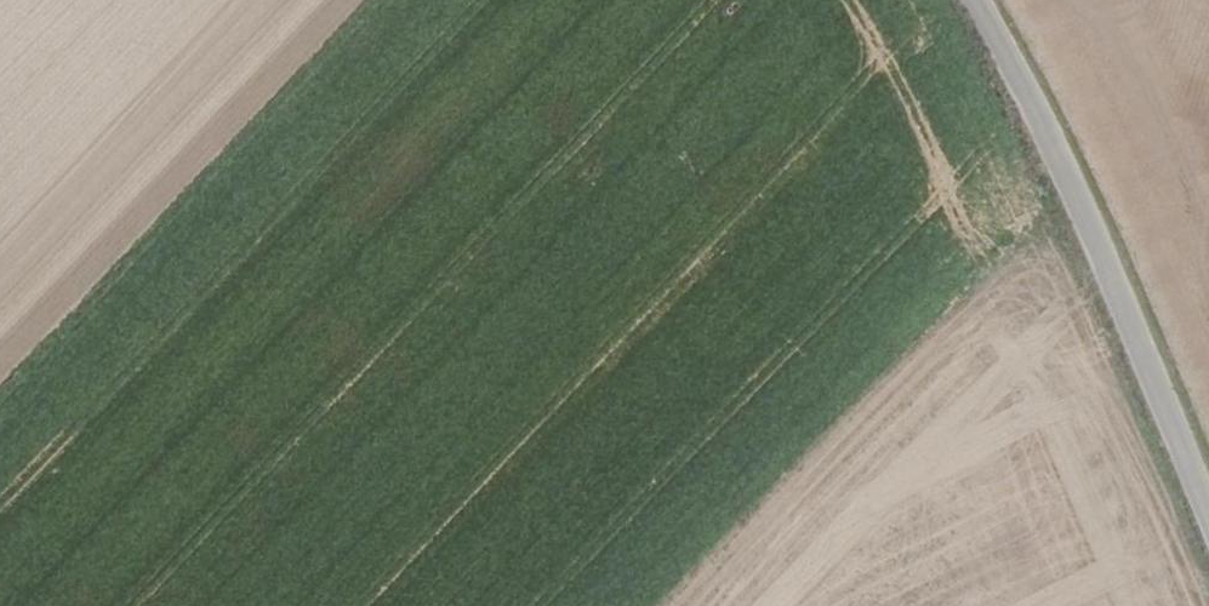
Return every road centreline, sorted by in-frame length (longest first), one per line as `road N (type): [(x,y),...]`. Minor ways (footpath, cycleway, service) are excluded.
road 1 (unclassified): [(1208,521),(1039,115),(975,0)]

